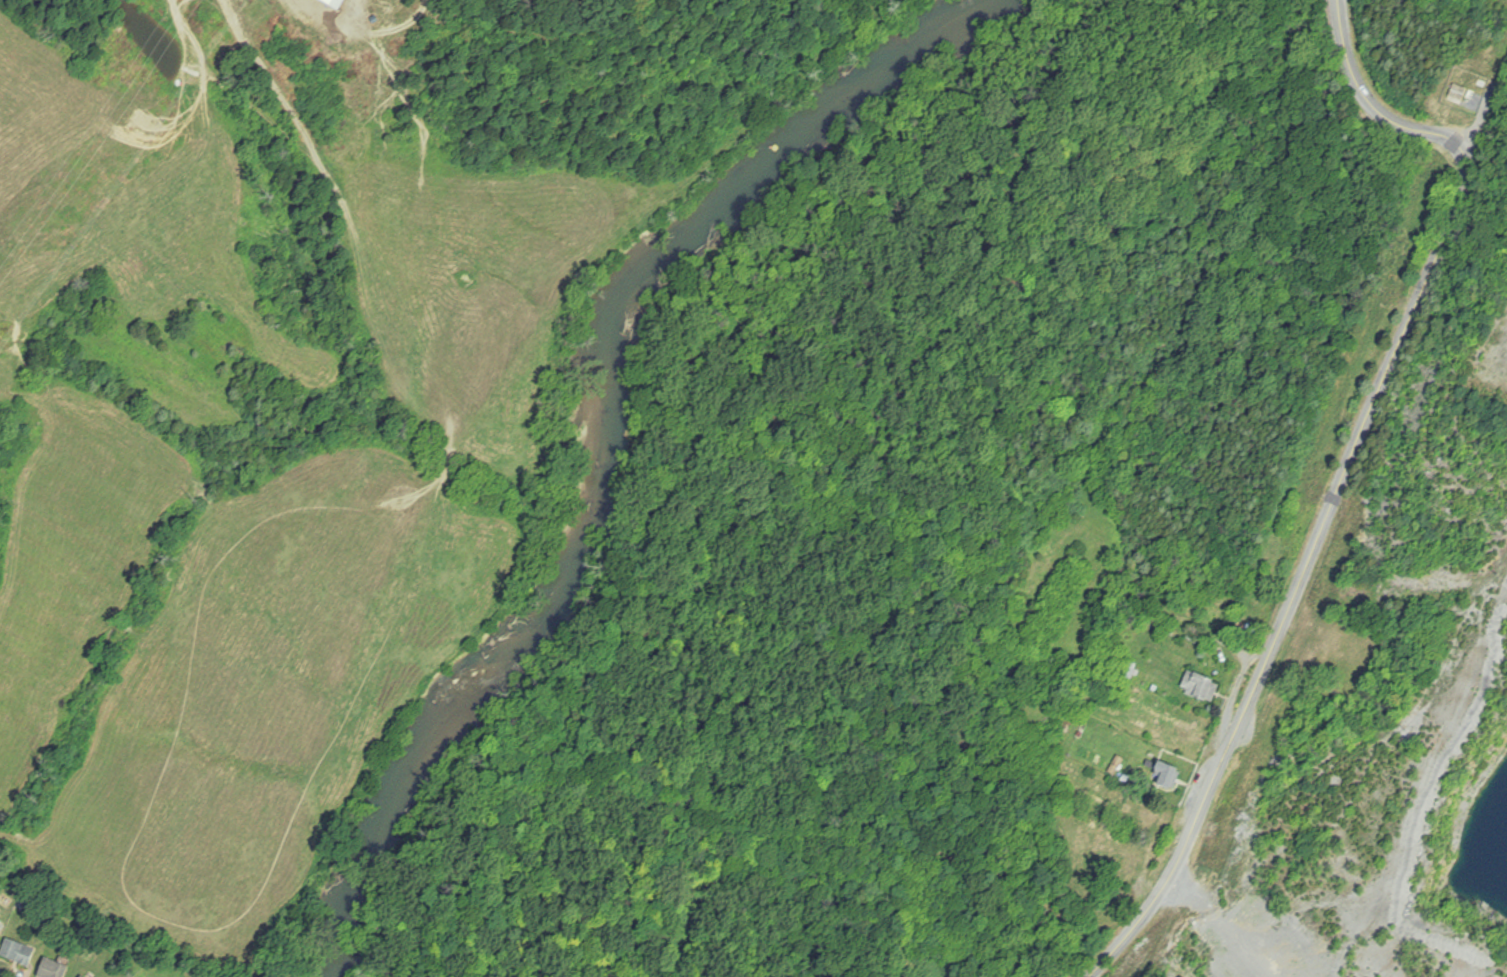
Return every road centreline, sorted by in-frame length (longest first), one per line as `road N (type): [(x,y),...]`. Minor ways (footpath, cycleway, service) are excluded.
road 1 (residential): [(1089,976),(1157,901),(1179,862),(1464,190),(1463,148),(1371,103),(1348,52),(1340,0)]

